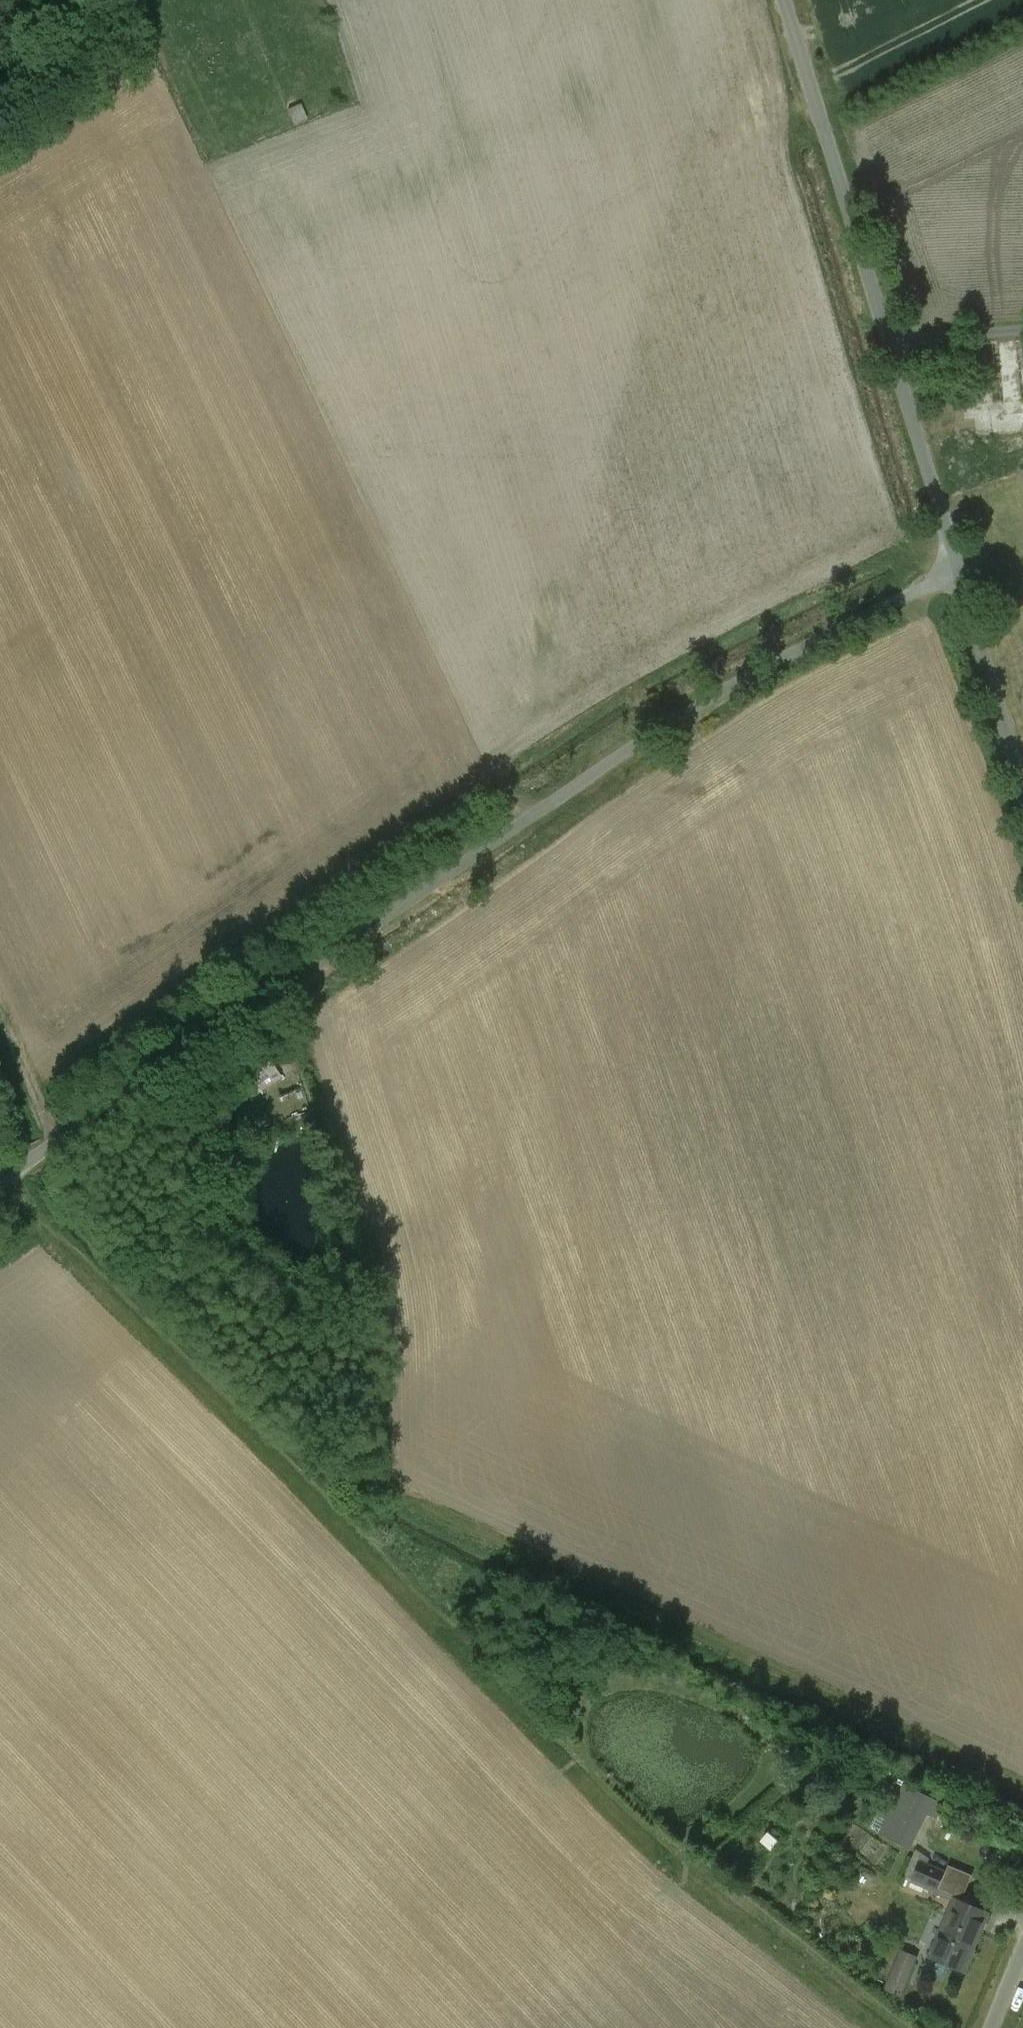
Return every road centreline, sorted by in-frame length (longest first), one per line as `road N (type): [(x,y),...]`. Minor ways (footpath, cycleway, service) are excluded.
road 1 (unclassified): [(959,570),(704,702),(472,844),(0,1180)]
road 2 (unclassified): [(959,570),(785,0)]
road 3 (unclassified): [(1022,782),(959,570)]

